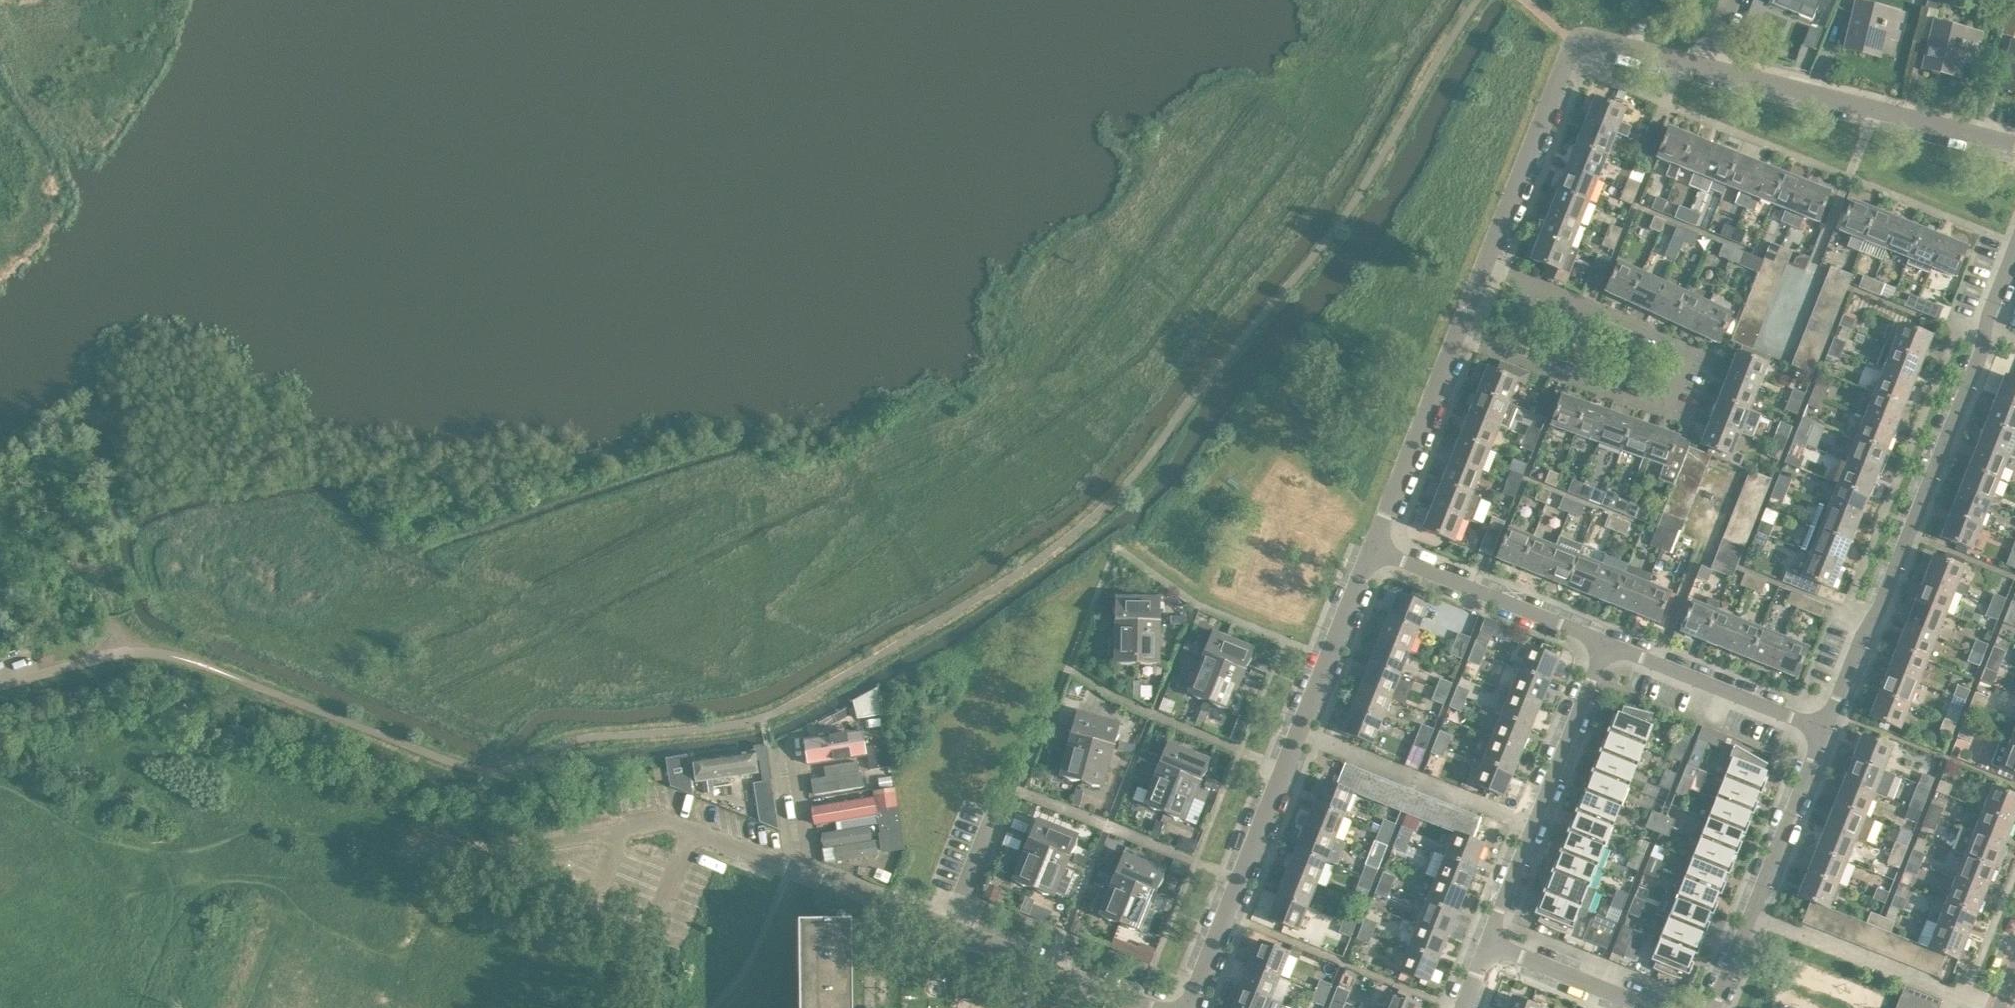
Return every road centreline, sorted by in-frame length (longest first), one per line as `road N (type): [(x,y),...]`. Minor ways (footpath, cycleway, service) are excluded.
road 1 (residential): [(1464,329),(1657,404),(1680,395),(1693,357),(1679,344),(1490,267)]
road 2 (residential): [(1825,730),(1989,332)]
road 3 (residential): [(1490,267),(1577,47),(1609,39),(1718,64)]
road 4 (unclassified): [(1141,1007),(801,873)]
road 5 (unclassified): [(801,873),(664,819),(491,847)]
road 6 (residential): [(2014,144),(1718,64)]
road 7 (residential): [(1189,1007),(1301,731)]
road 8 (residential): [(1987,1007),(1750,914)]
road 9 (residential): [(1536,823),(1301,731)]
road 10 (residential): [(1607,645),(1377,555)]
road 11 (residential): [(1377,555),(1464,329)]
road 12 (residential): [(1825,730),(1607,645)]
road 13 (residential): [(1750,914),(1825,730)]
road 14 (residential): [(1301,731),(1377,555)]
road 15 (residential): [(1536,823),(1607,645)]
road 16 (residential): [(1645,1007),(1487,944)]
road 17 (unclassified): [(0,683),(134,652)]
road 18 (residential): [(801,873),(809,849),(793,742)]
road 19 (residential): [(1487,944),(1536,823)]

